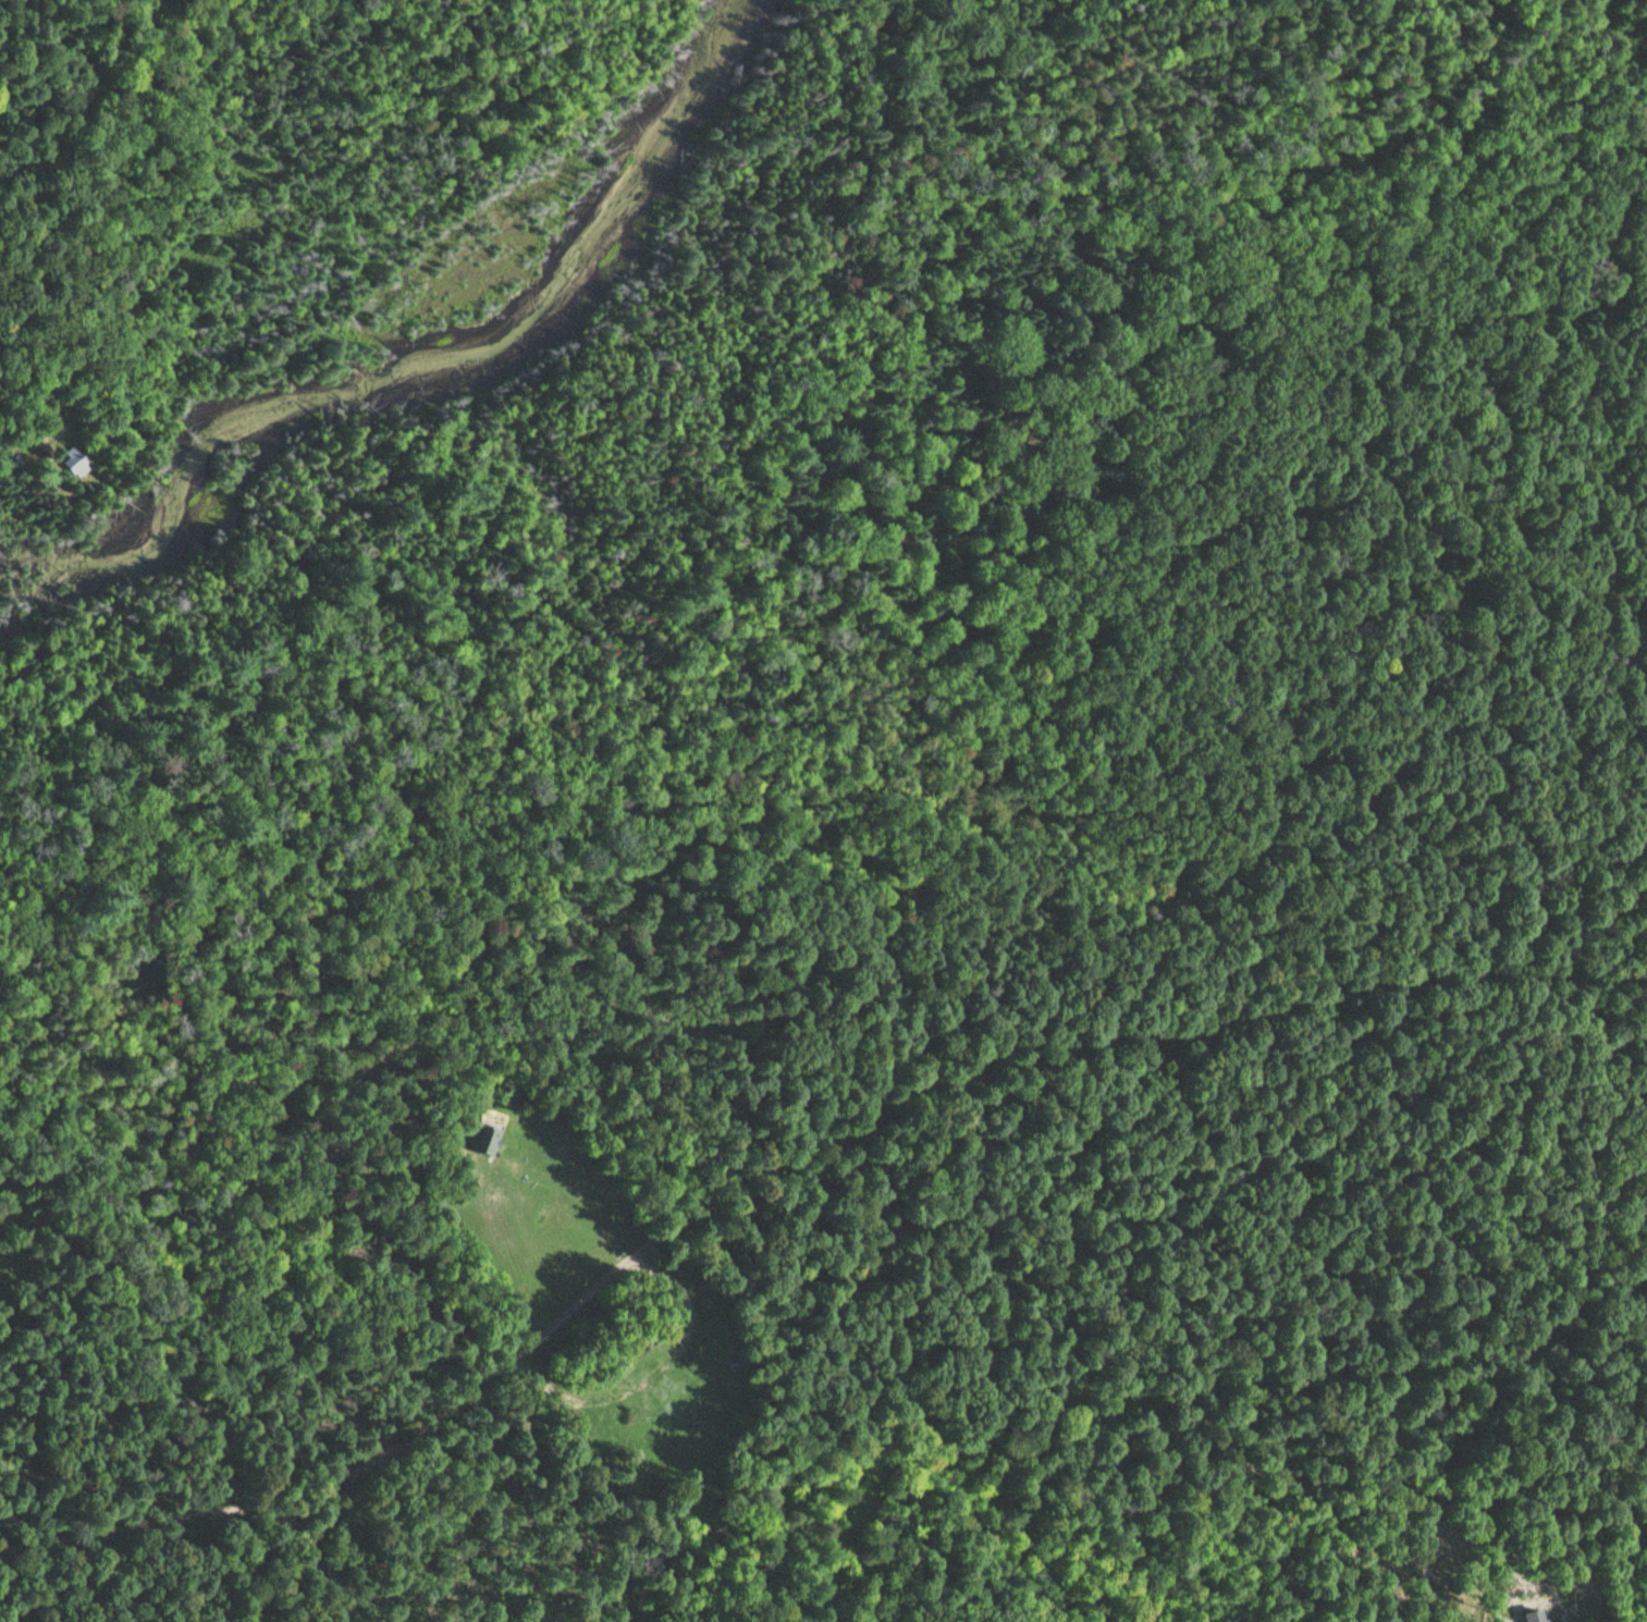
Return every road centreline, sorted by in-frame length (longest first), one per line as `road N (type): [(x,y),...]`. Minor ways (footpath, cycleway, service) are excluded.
road 1 (track): [(742,1182),(925,1083),(1065,1040),(1219,1021),(1409,981),(1646,981)]
road 2 (track): [(0,1551),(340,1482),(405,1445),(742,1182)]

